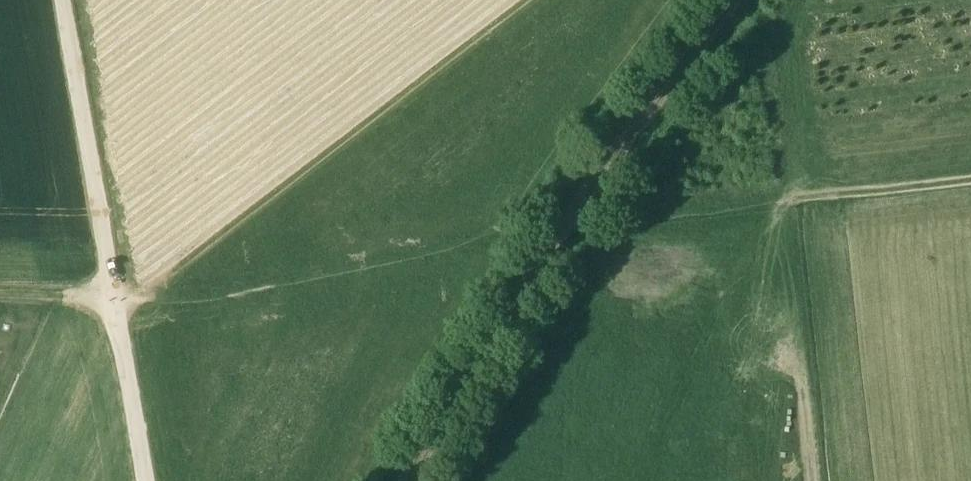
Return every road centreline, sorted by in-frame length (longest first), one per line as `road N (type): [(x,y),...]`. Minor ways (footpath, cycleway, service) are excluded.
road 1 (track): [(0,300),(102,304),(268,290),(469,255)]
road 2 (track): [(623,225),(970,181)]
road 3 (track): [(68,0),(119,303)]
road 4 (track): [(511,246),(678,0)]
road 5 (track): [(145,480),(119,303)]
road 6 (track): [(58,303),(0,439)]

